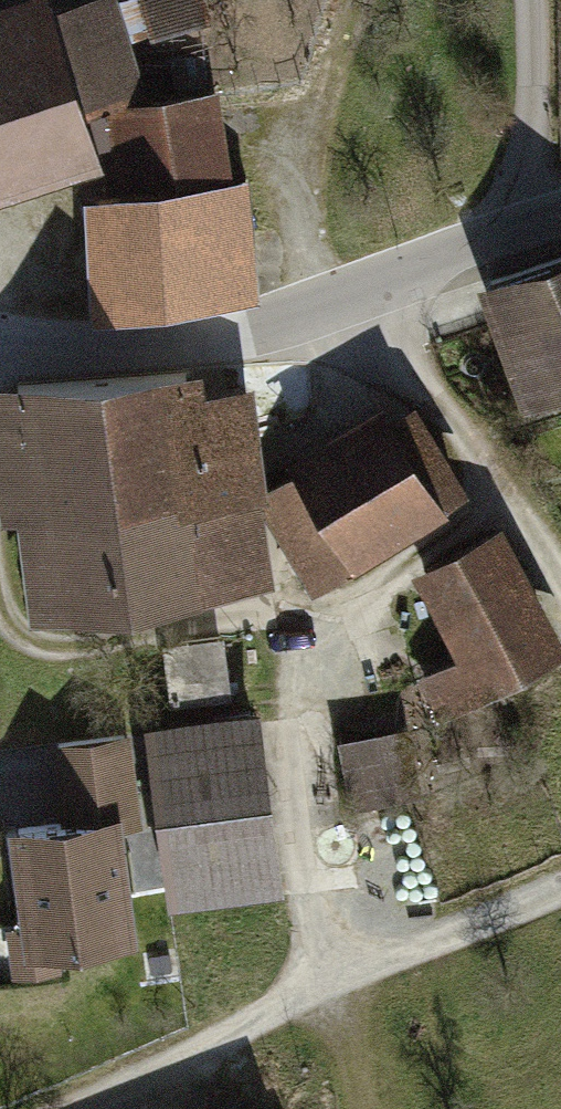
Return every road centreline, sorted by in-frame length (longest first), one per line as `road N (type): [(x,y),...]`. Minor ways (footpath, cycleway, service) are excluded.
road 1 (tertiary): [(0,344),(138,345),(308,313),(532,226)]
road 2 (residential): [(528,0),(532,226)]

